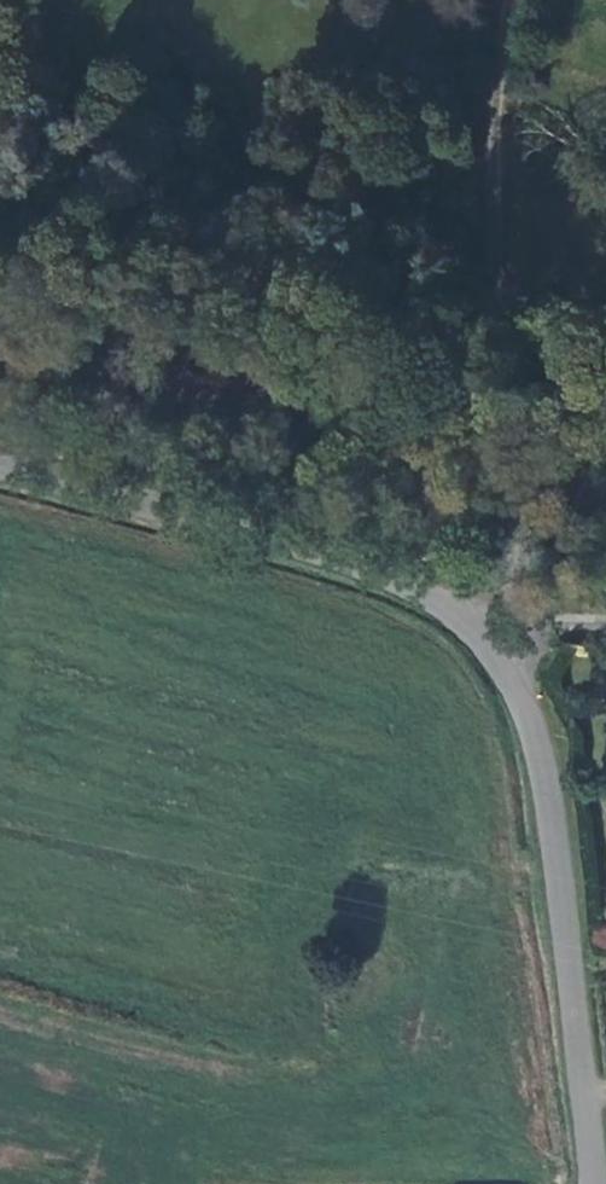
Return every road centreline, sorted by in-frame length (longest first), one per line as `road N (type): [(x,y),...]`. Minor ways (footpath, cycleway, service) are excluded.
road 1 (unclassified): [(0,494),(411,600),(458,626),(505,678)]
road 2 (unclassified): [(505,678),(533,730),(555,819),(599,1183)]
road 3 (unclassified): [(505,678),(527,644),(564,612),(605,609)]

